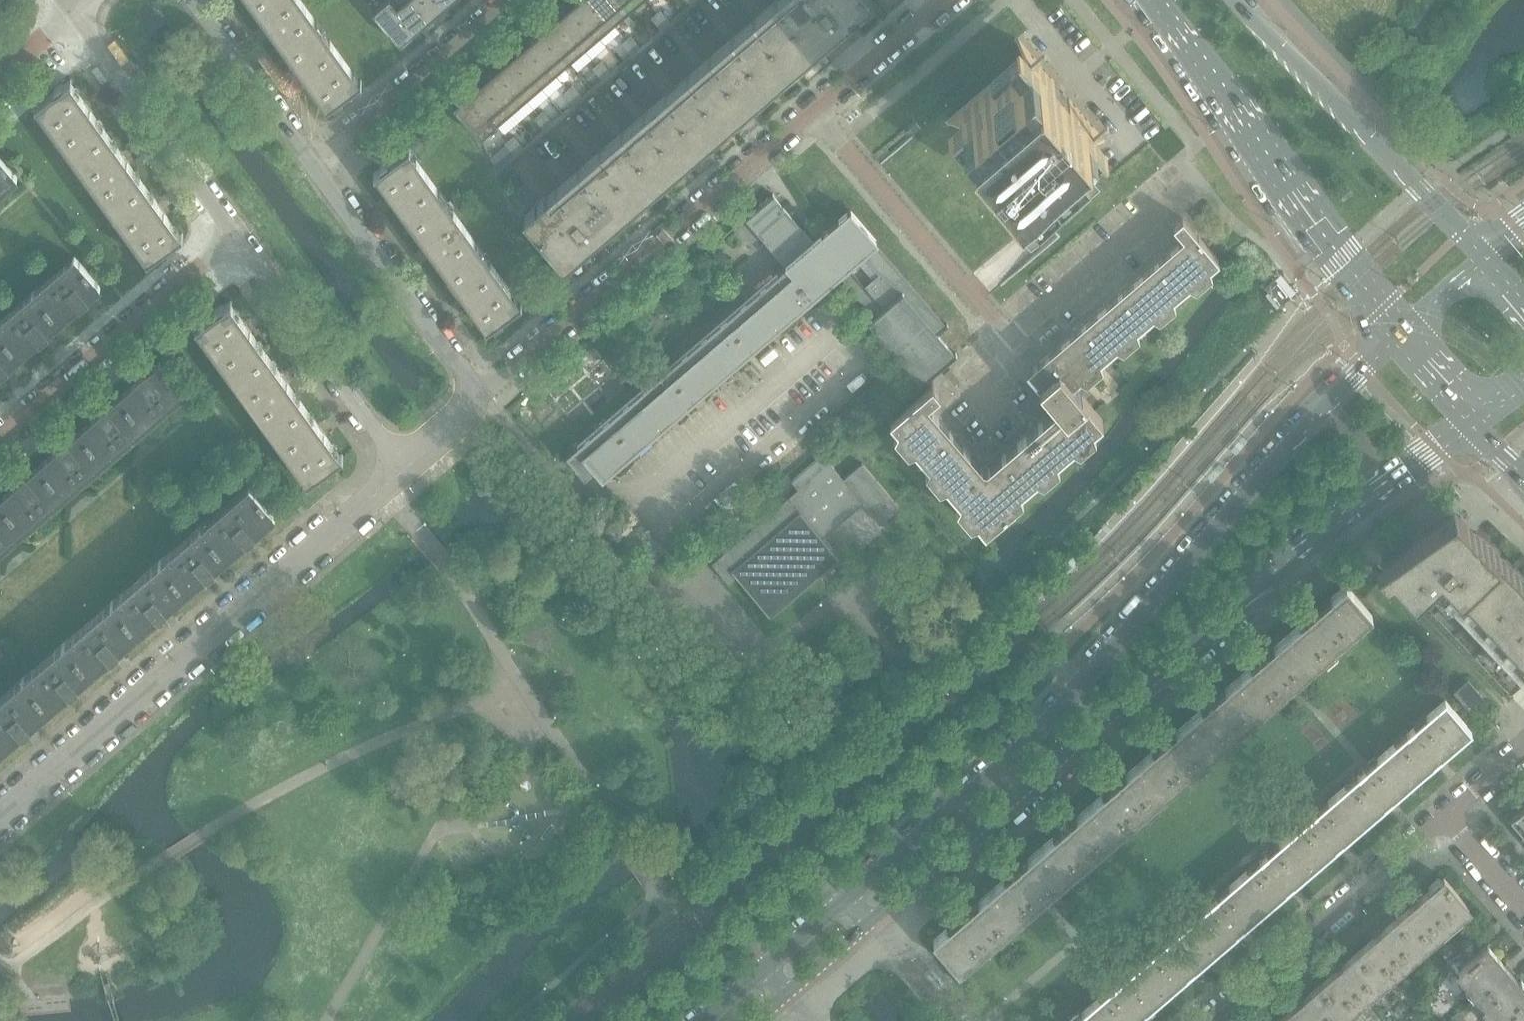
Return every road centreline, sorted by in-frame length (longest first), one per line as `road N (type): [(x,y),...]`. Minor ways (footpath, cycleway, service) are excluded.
road 1 (tertiary): [(1391,335),(1072,683),(1036,735),(848,894)]
road 2 (tertiary): [(868,916),(1465,417)]
road 3 (residential): [(945,0),(481,399)]
road 4 (residential): [(0,810),(403,466)]
road 5 (secondary): [(1142,0),(1391,335)]
road 6 (secondary): [(1484,255),(1240,0)]
road 7 (residential): [(1209,1020),(1448,819)]
road 8 (residential): [(0,437),(231,238)]
road 9 (residential): [(231,238),(403,466)]
road 10 (residential): [(481,399),(316,167)]
road 11 (residential): [(74,11),(231,238)]
road 12 (residential): [(509,0),(316,167)]
road 13 (residential): [(316,167),(194,0)]
road 14 (residential): [(954,1020),(868,916)]
road 15 (tertiary): [(1484,255),(1391,335)]

